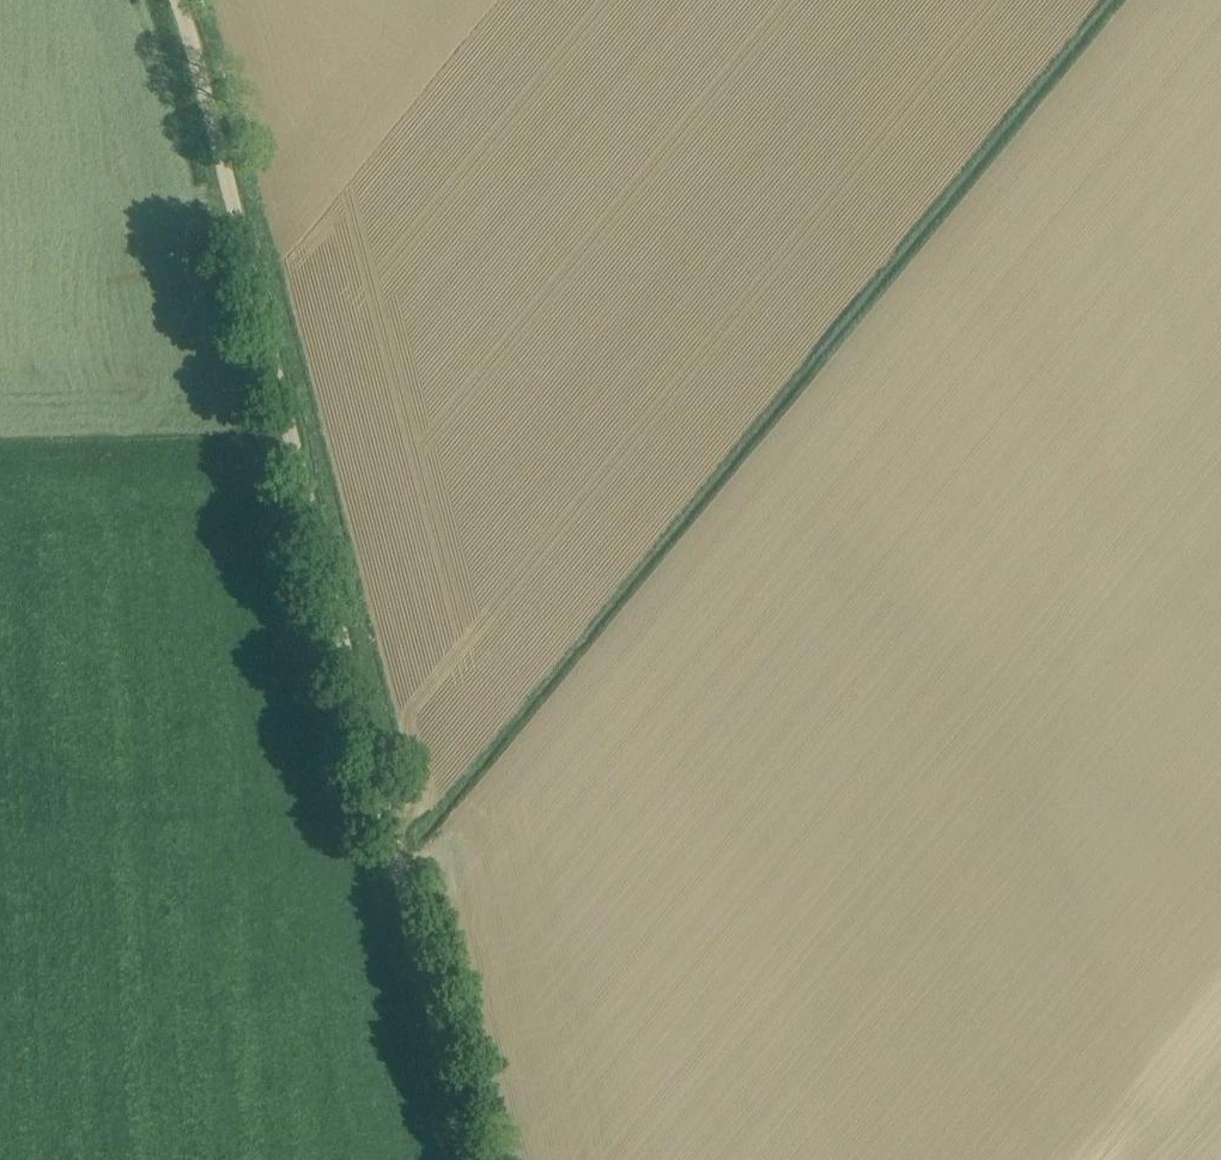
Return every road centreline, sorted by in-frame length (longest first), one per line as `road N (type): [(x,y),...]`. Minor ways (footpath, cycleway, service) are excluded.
road 1 (unclassified): [(471,1159),(174,0)]

